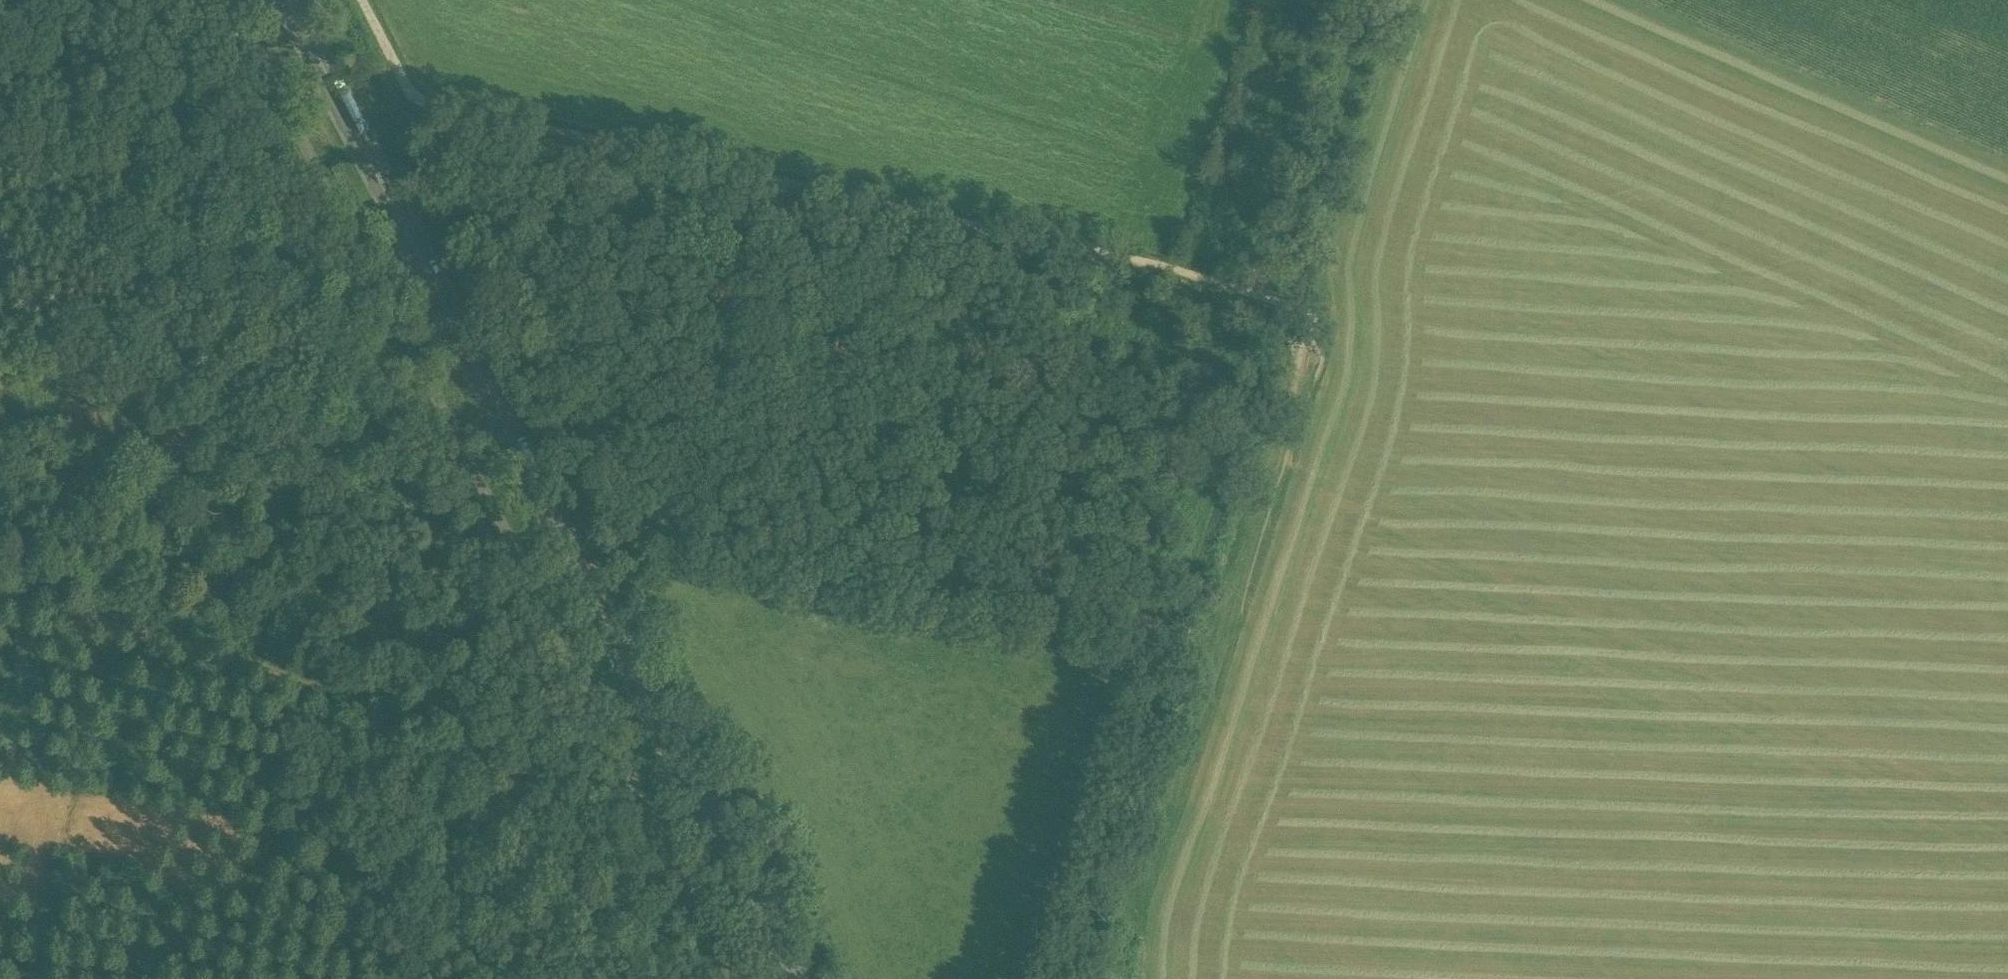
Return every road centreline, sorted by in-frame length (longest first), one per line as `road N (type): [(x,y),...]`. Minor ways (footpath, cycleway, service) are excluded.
road 1 (primary): [(789,978),(287,0)]
road 2 (track): [(1078,978),(1364,0)]

